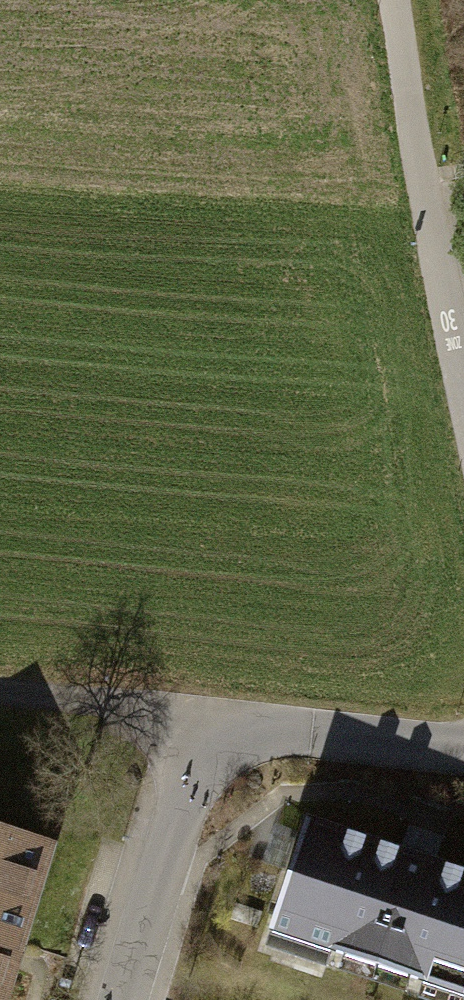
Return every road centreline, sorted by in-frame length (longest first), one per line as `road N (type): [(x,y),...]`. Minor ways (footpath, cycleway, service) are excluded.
road 1 (residential): [(121,999),(207,717)]
road 2 (track): [(440,261),(394,0)]
road 3 (residential): [(207,717),(463,742)]
road 4 (residential): [(0,692),(207,717)]

